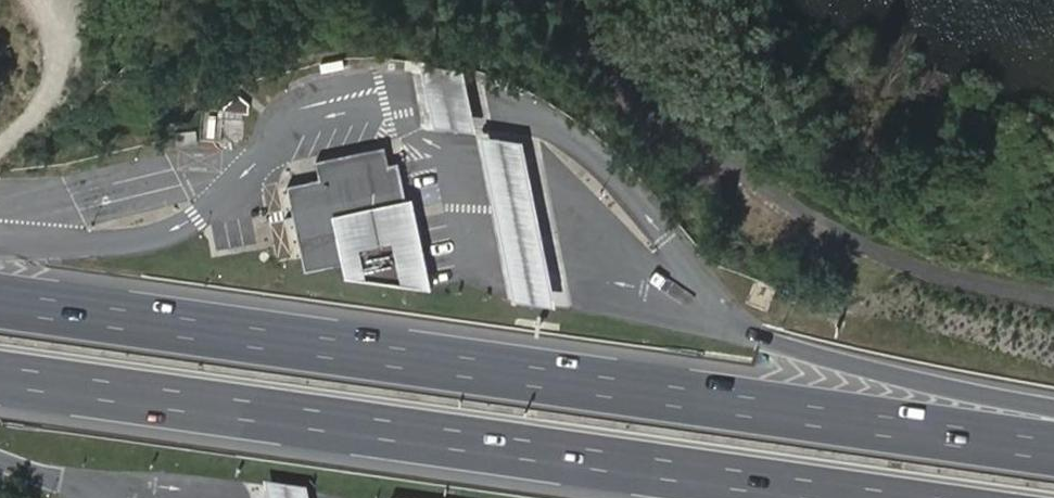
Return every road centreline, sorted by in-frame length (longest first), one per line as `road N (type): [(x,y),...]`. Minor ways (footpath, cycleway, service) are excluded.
road 1 (motorway): [(1053,442),(0,301)]
road 2 (motorway): [(0,375),(870,497)]
road 3 (motorway): [(1053,409),(820,356),(746,325)]

